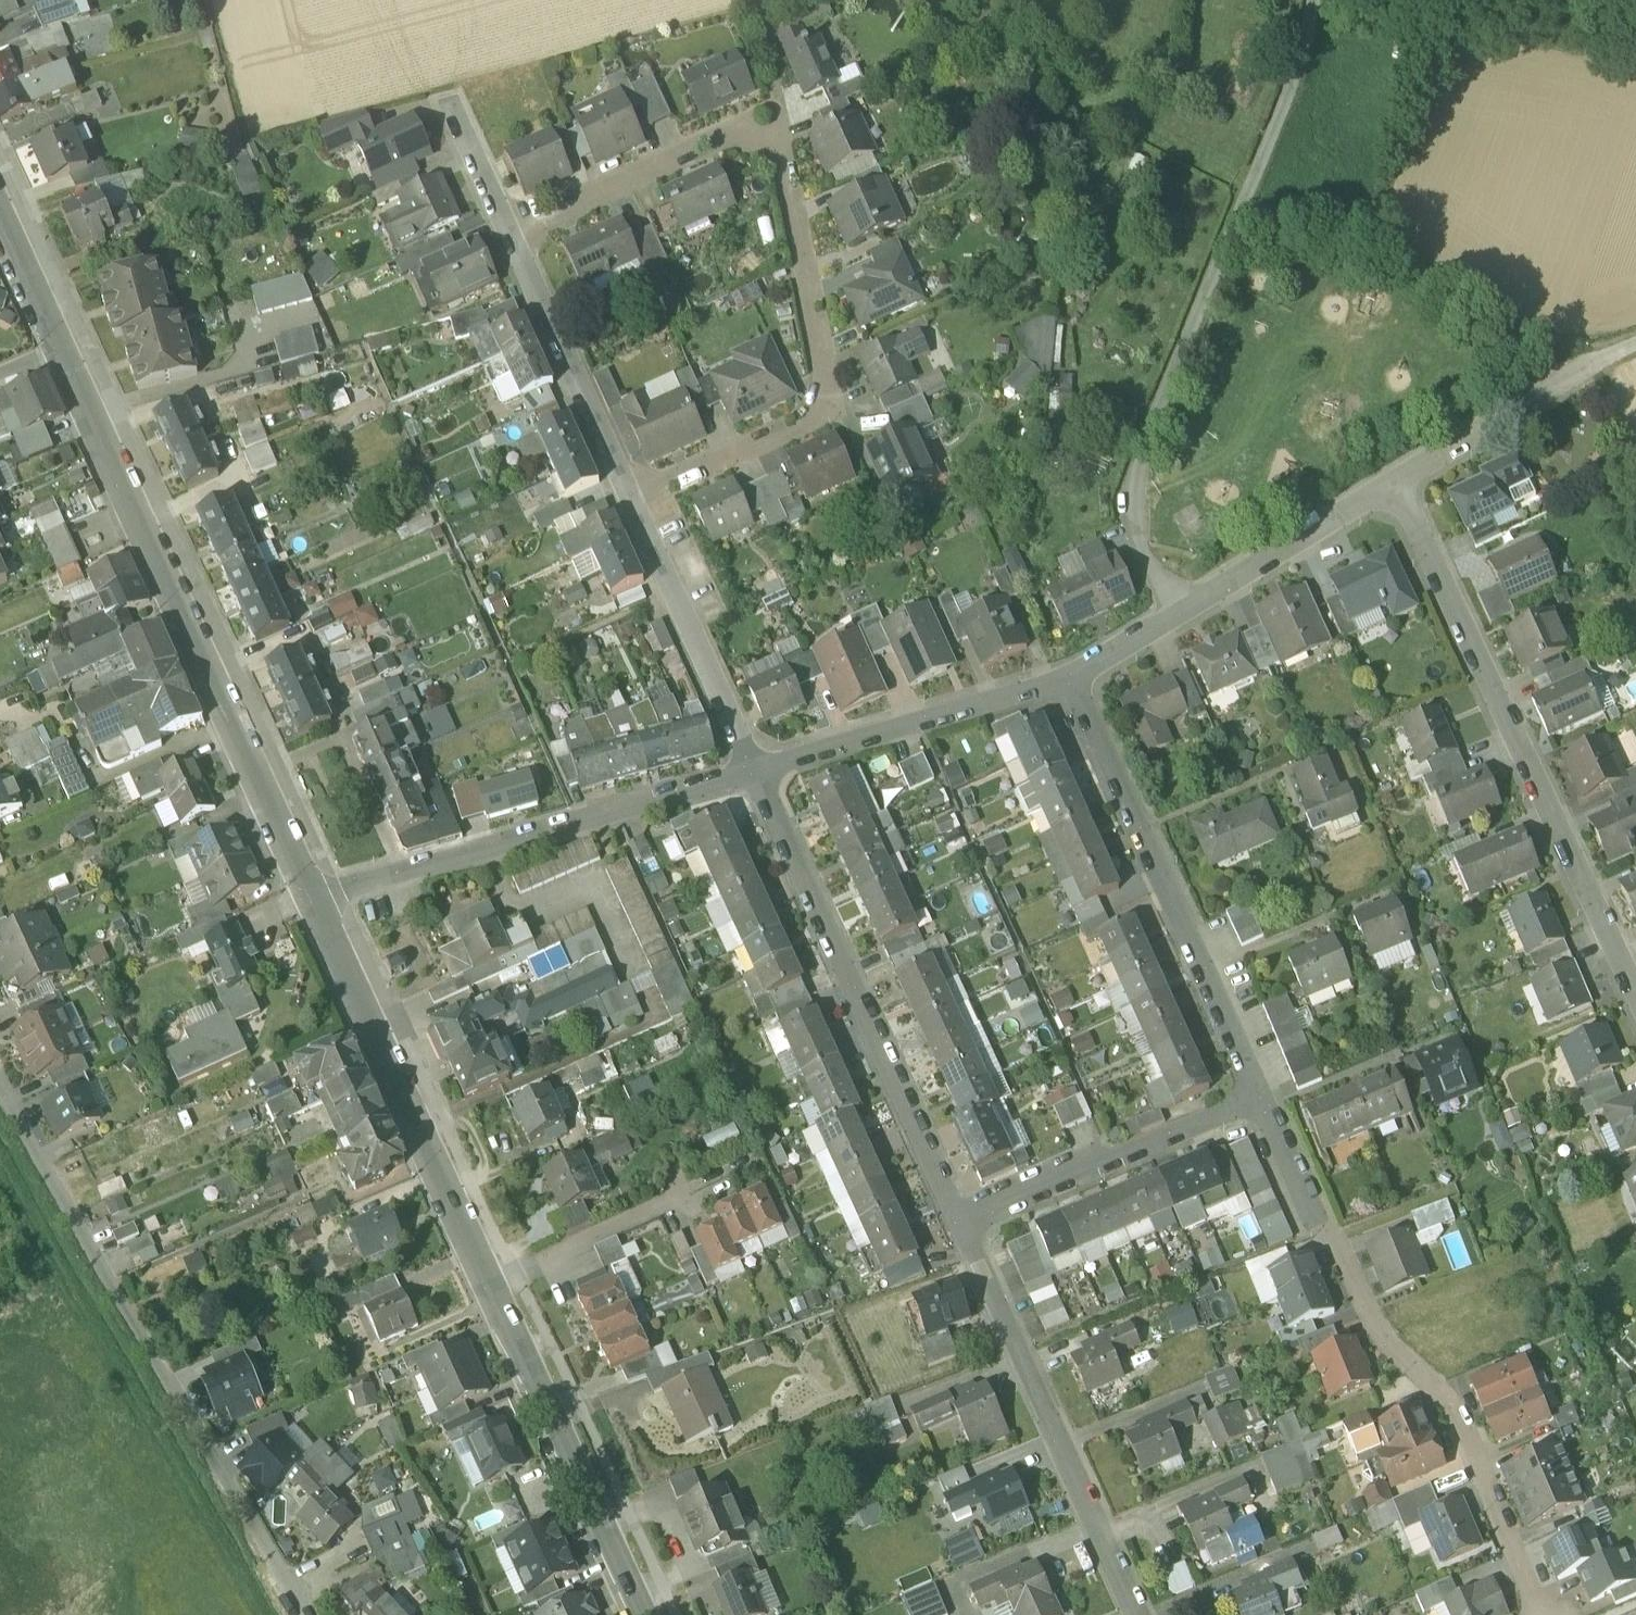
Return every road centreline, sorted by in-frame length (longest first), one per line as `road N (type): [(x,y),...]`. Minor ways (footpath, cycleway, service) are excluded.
road 1 (residential): [(507,236),(723,133),(779,140),(831,413),(628,499)]
road 2 (residential): [(1173,616),(1135,544),(1130,485),(1314,0)]
road 3 (residential): [(304,1614),(0,1079)]
road 4 (residential): [(1260,1096),(1311,1214),(1382,1337),(1457,1414),(1543,1614)]
road 5 (secondary): [(312,897),(61,359)]
road 6 (residential): [(1396,484),(1635,992)]
road 7 (residential): [(958,1218),(750,771)]
road 8 (residential): [(1072,675),(1260,1096)]
road 9 (residential): [(312,897),(750,771)]
road 10 (residential): [(1139,1614),(958,1218)]
road 11 (secondary): [(490,1285),(312,897)]
road 12 (secondary): [(644,1614),(490,1285)]
road 13 (residential): [(750,771),(1072,675)]
road 14 (residential): [(1260,1096),(958,1218)]
road 15 (residential): [(750,771),(628,499)]
road 16 (residential): [(628,499),(507,236)]
road 17 (residential): [(1173,616),(1396,484)]
road 18 (residential): [(1396,484),(1609,353)]
road 19 (residential): [(490,1285),(684,1197)]
road 20 (residential): [(507,236),(447,98)]
road 21 (secondary): [(61,359),(0,223)]

